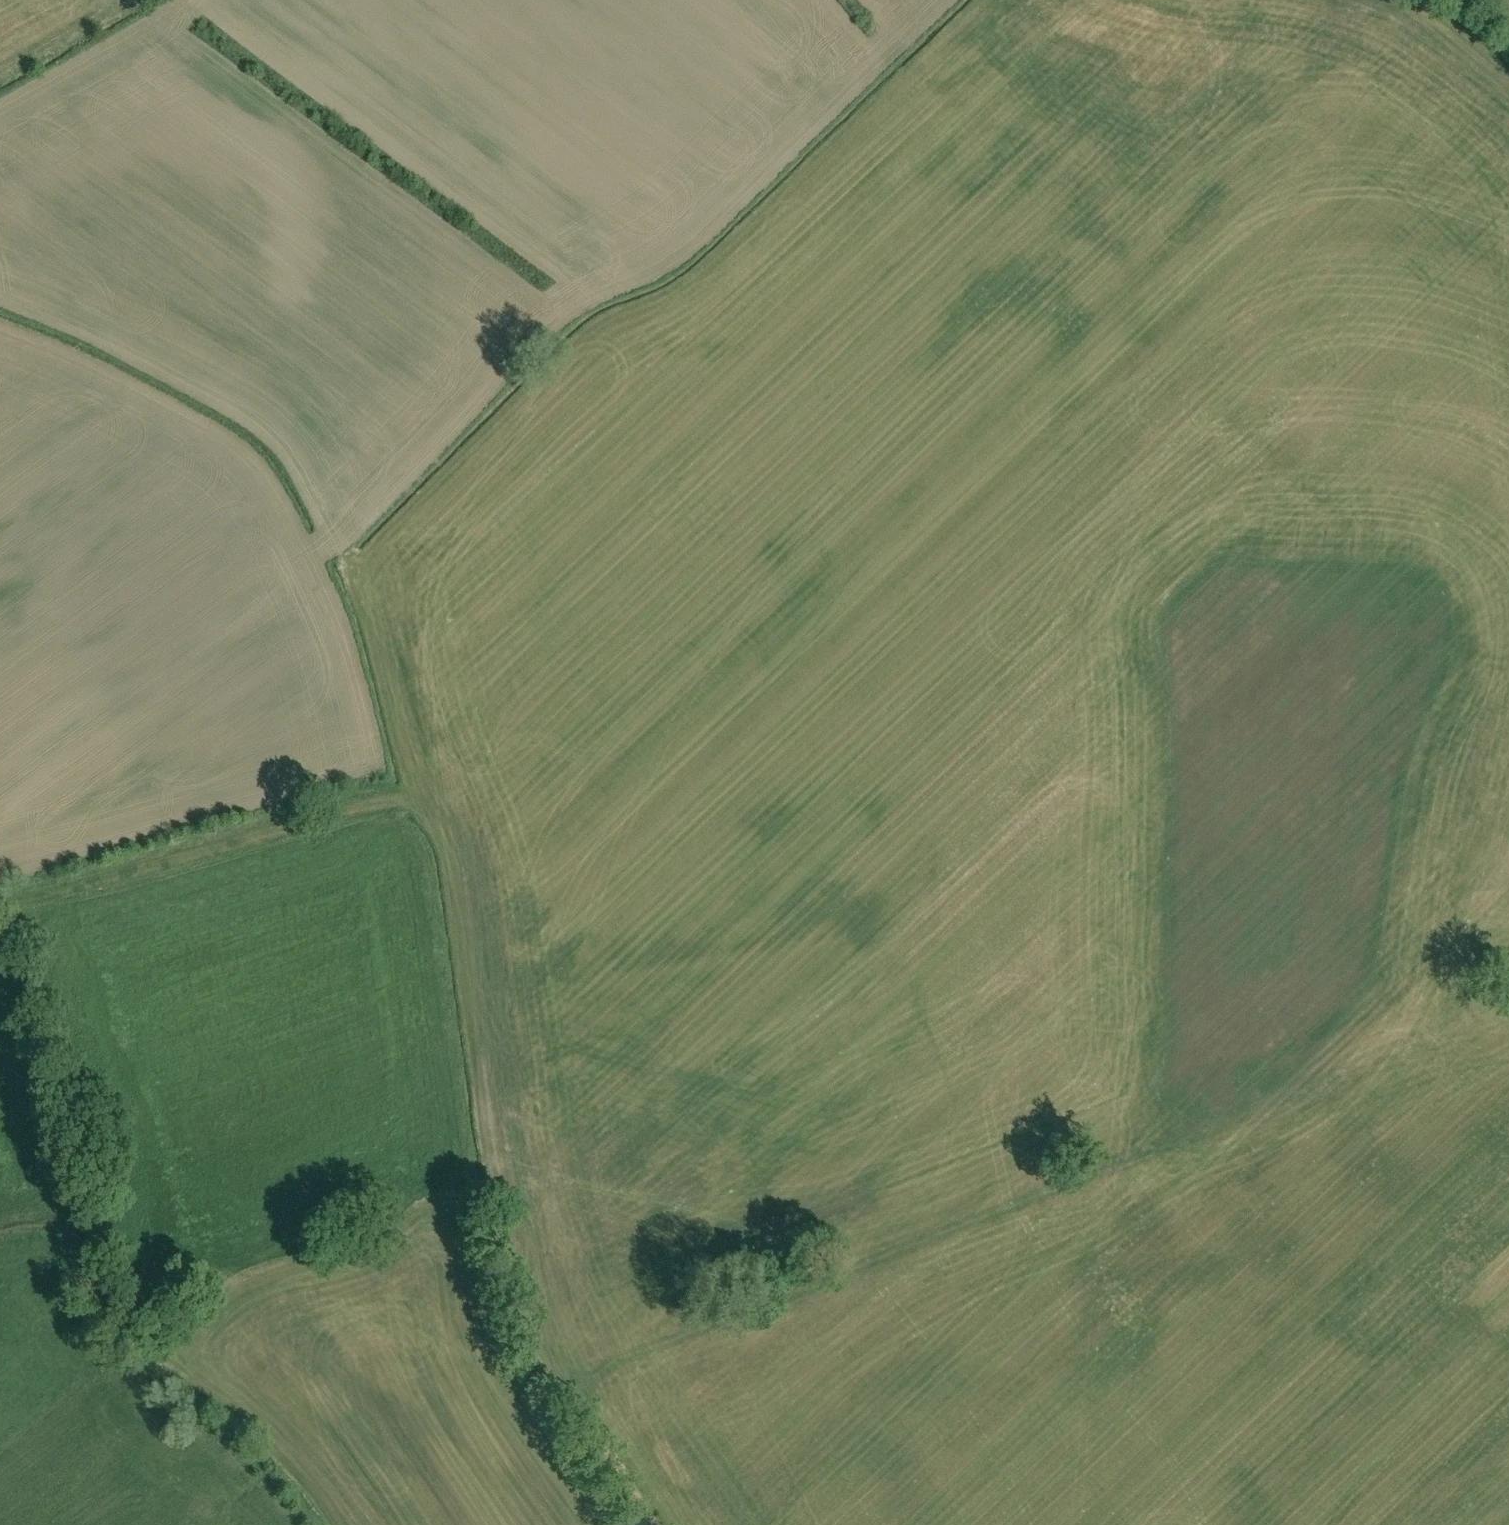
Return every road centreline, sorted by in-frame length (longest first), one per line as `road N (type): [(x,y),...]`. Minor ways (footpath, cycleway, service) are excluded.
road 1 (track): [(0,911),(400,800),(433,812),(453,849),(524,1339),(563,1378)]
road 2 (track): [(1494,1013),(563,1378)]
road 3 (track): [(563,1378),(652,1524)]

